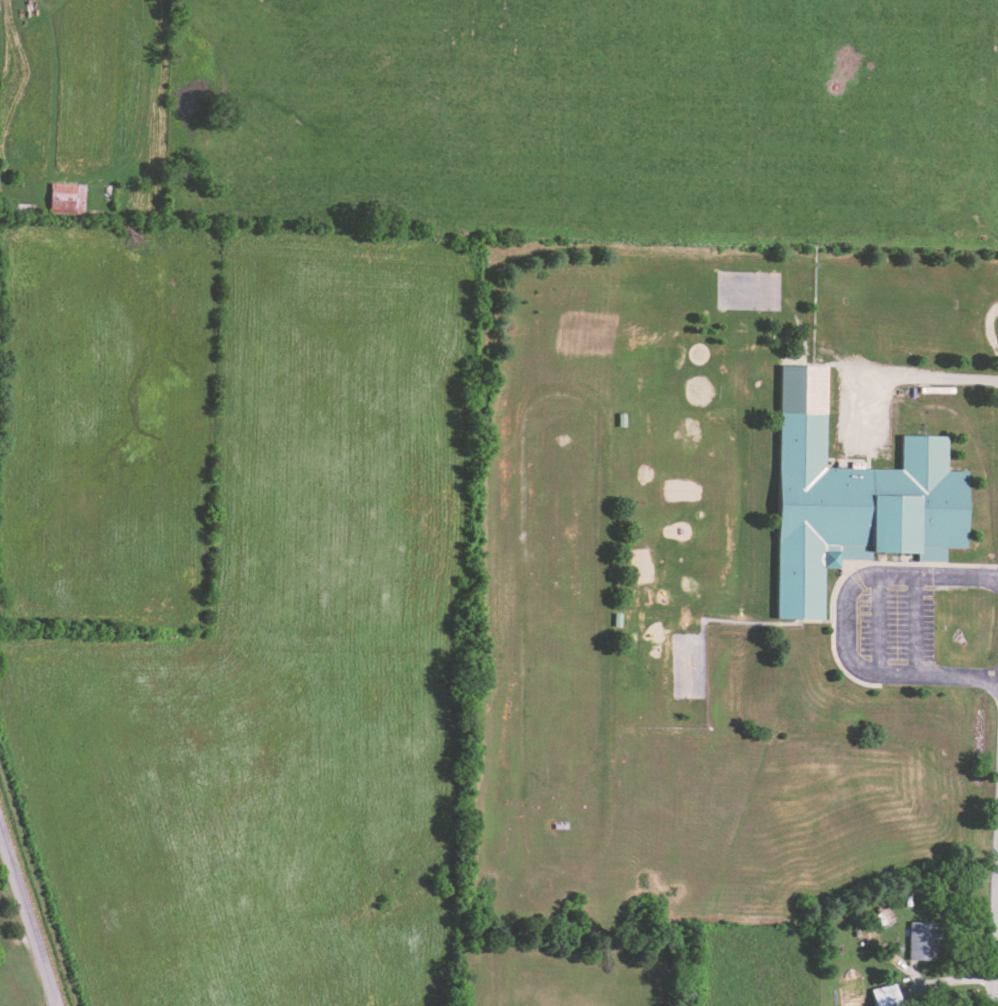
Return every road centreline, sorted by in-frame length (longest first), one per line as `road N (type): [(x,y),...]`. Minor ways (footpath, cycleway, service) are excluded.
road 1 (residential): [(994,1005),(997,786)]
road 2 (tertiary): [(59,1005),(0,817)]

